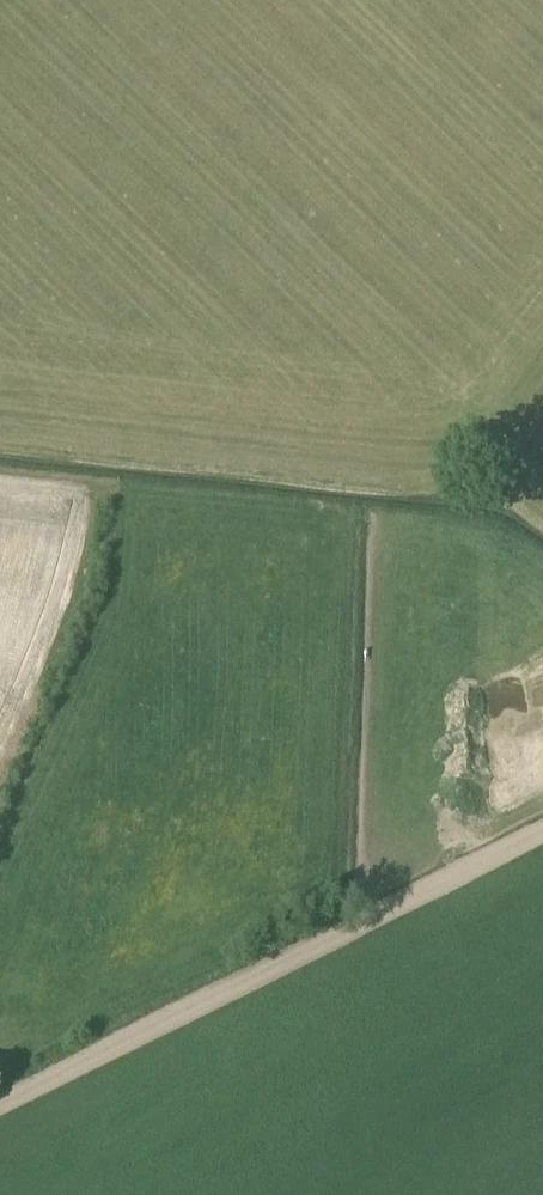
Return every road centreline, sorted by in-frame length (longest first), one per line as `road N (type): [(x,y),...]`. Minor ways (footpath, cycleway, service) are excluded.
road 1 (track): [(0,1095),(542,826)]

